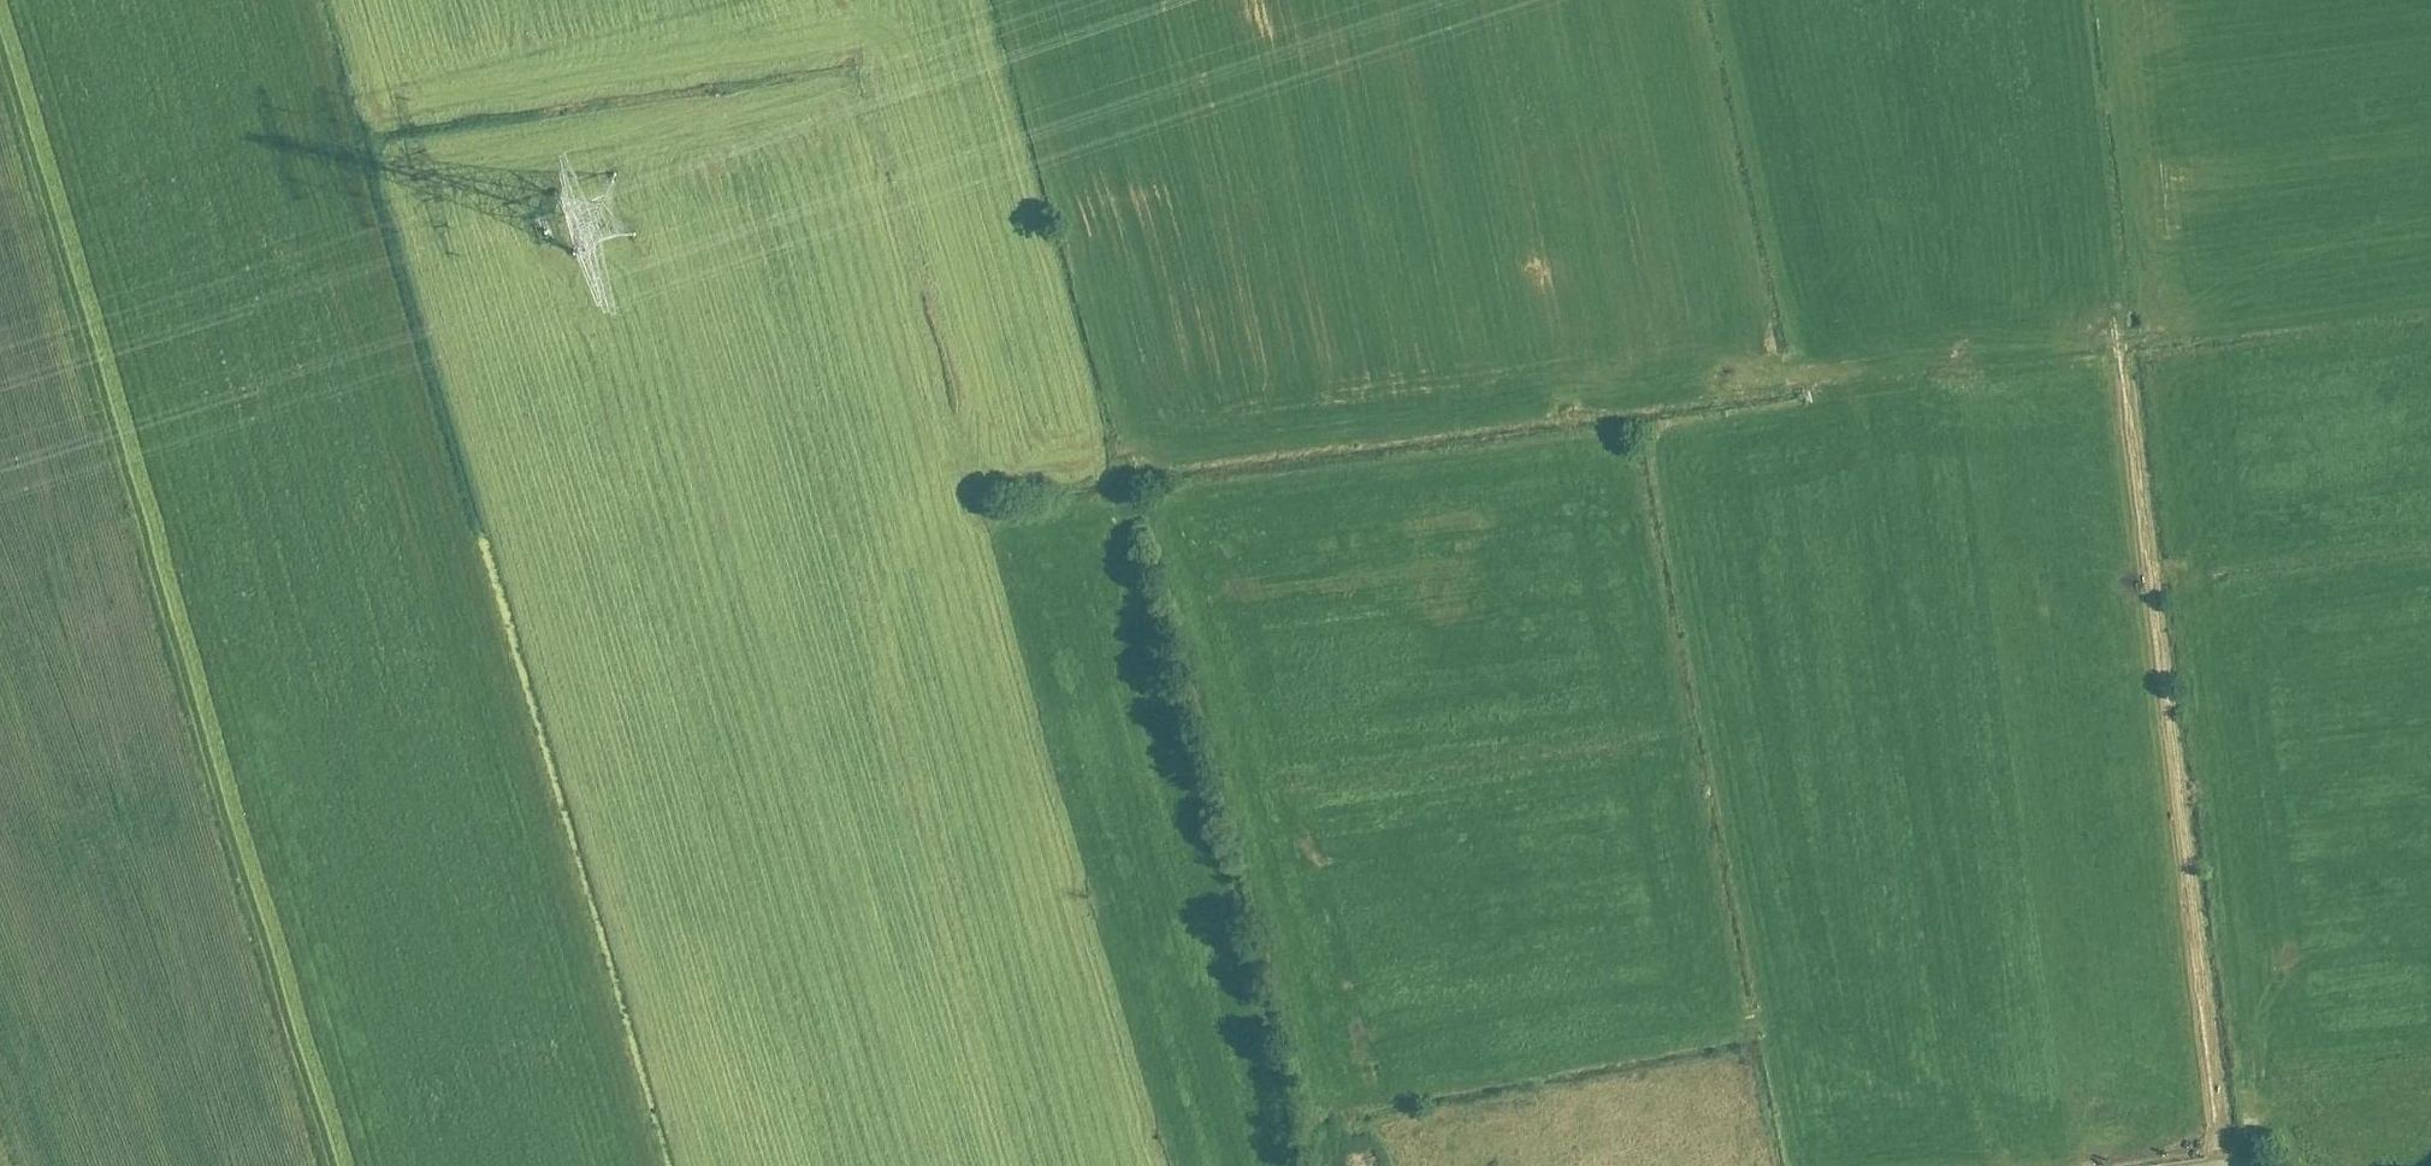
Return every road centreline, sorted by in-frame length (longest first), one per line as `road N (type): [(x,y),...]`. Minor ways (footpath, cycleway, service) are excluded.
road 1 (track): [(2080,0),(2228,1165)]

